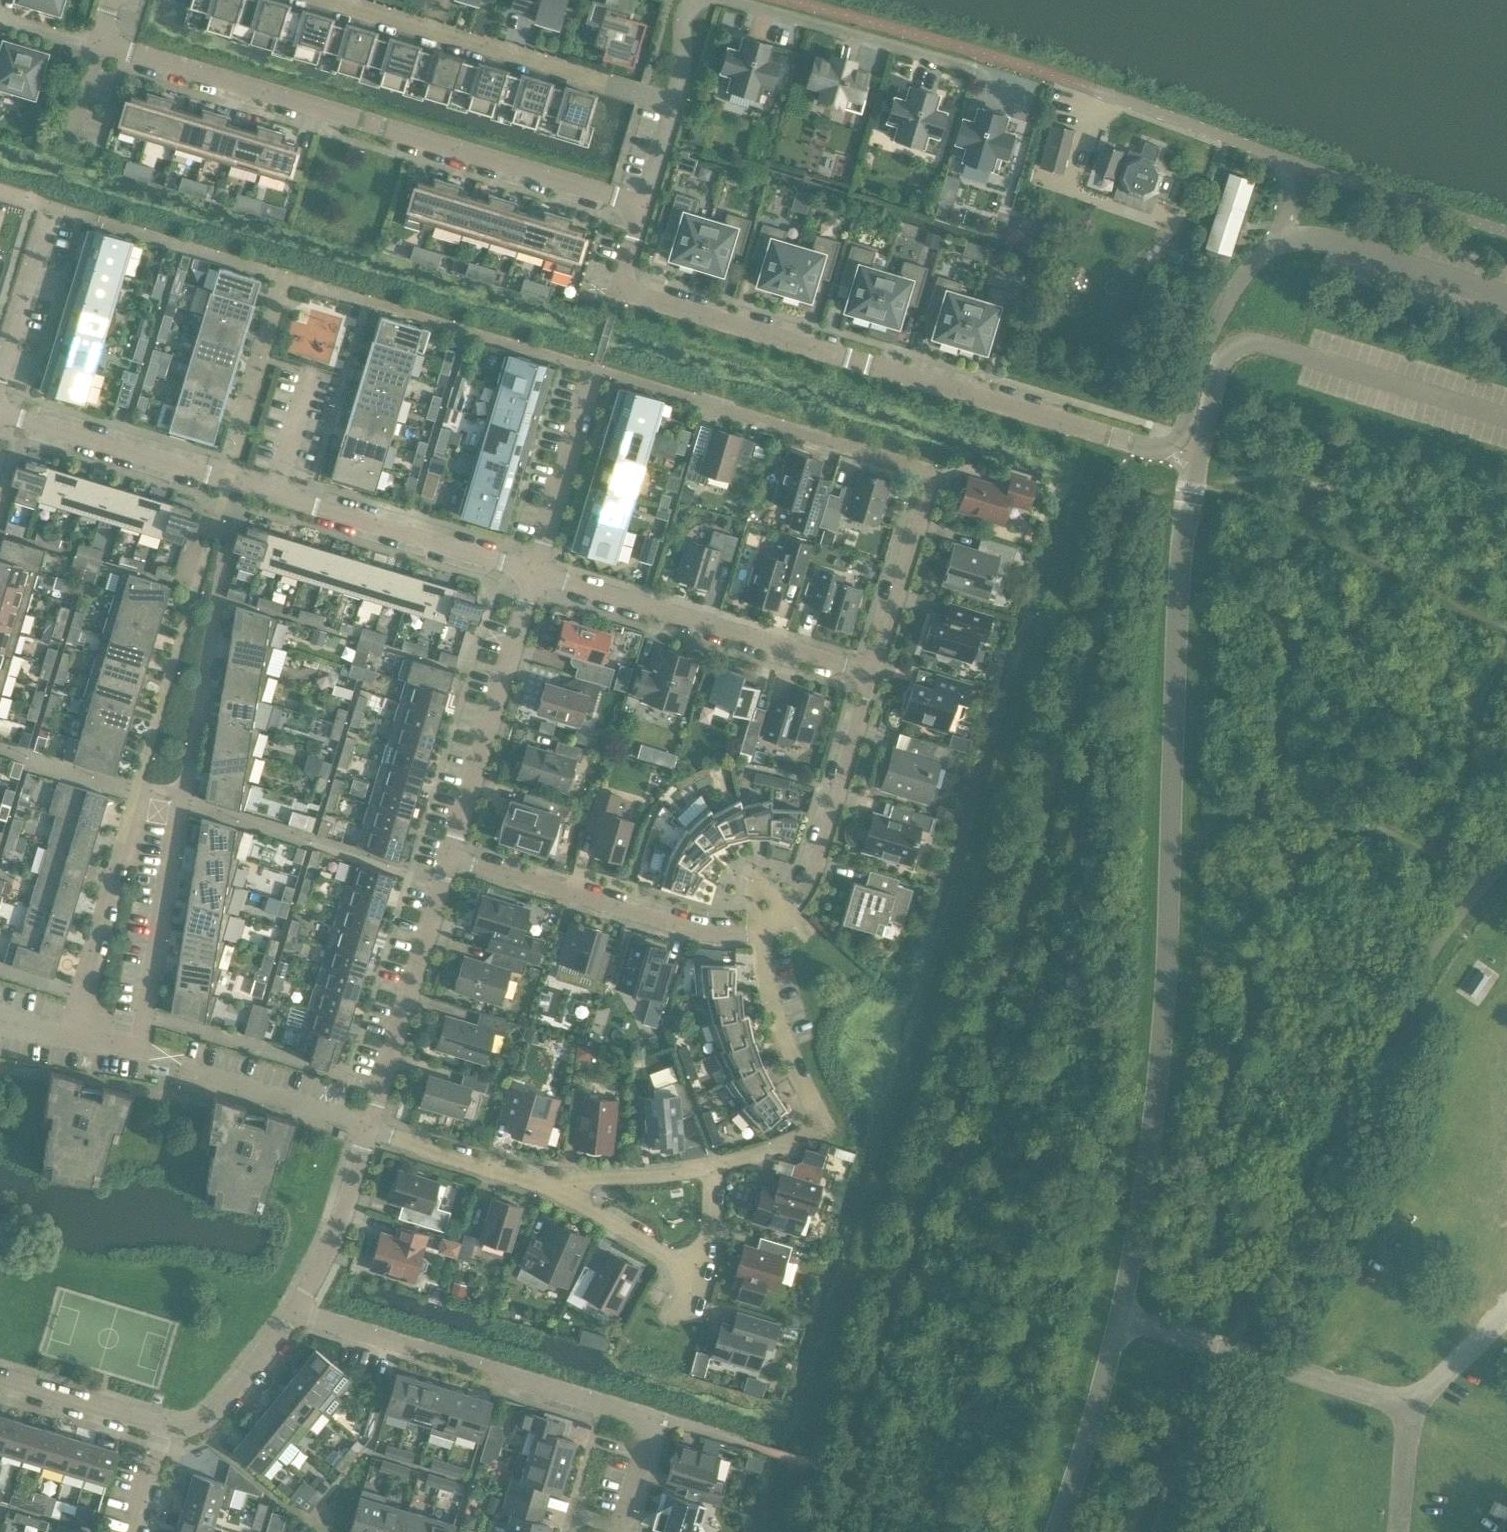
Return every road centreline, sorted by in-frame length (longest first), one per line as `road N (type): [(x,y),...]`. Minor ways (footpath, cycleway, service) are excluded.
road 1 (unclassified): [(1056,1531),(1120,1315),(1143,1189),(1160,1060),(1182,556),(1225,353),(1252,340),(1506,418)]
road 2 (residential): [(644,205),(617,287),(1147,447),(1178,439),(1220,313),(1278,244)]
road 3 (residential): [(99,46),(644,205)]
road 4 (residential): [(135,1050),(217,596),(220,551),(211,539)]
road 5 (residential): [(618,1531),(648,1417),(292,1312)]
road 6 (residential): [(873,675),(930,473),(728,412)]
road 7 (residential): [(325,0),(675,103)]
road 8 (residential): [(873,675),(529,573)]
road 9 (residential): [(710,1169),(819,1126),(776,1034),(758,932)]
road 10 (residential): [(449,855),(695,931),(758,932)]
road 11 (residential): [(449,855),(529,573)]
road 12 (residential): [(1002,78),(723,0)]
road 13 (residential): [(758,932),(812,875),(873,675)]
road 14 (residential): [(272,496),(0,412)]
road 15 (residential): [(366,1125),(449,855)]
road 16 (residential): [(529,573),(272,496)]
road 17 (residential): [(138,788),(68,1032)]
road 18 (unclassified): [(1278,244),(1325,240),(1506,297)]
road 19 (residential): [(292,1312),(333,1233),(366,1125)]
road 20 (residential): [(1109,94),(1298,164)]
road 21 (residential): [(529,573),(588,381)]
road 22 (residential): [(553,1182),(366,1125)]
road 23 (residential): [(366,1125),(185,1070)]
road 24 (residential): [(162,1426),(216,1403),(292,1312)]
road 25 (residential): [(0,375),(49,209)]
road 26 (residential): [(0,1376),(162,1426)]
road 27 (residential): [(694,1275),(553,1182)]
road 28 (residential): [(553,1182),(710,1169)]
road 29 (residential): [(272,496),(310,372)]

